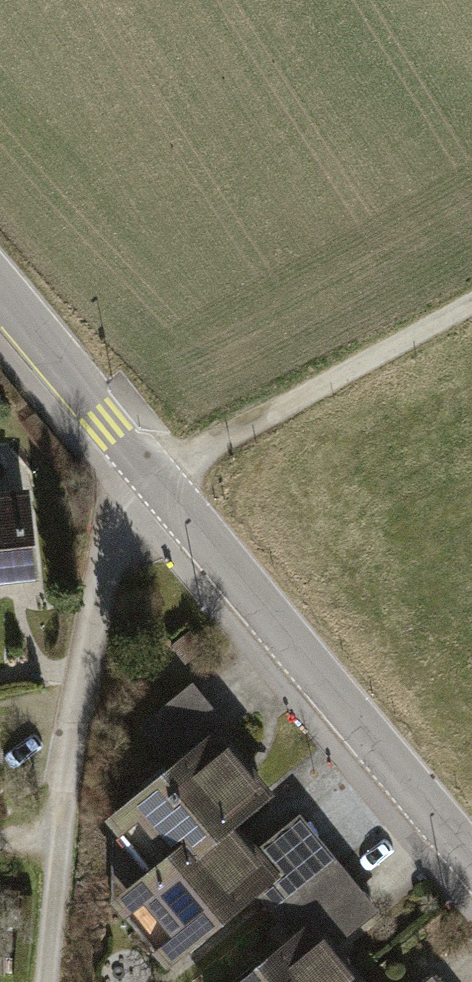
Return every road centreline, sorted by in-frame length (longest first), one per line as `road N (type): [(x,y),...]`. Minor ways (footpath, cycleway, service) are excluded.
road 1 (track): [(49,981),(93,652),(153,478),(471,314)]
road 2 (tertiary): [(471,874),(0,298)]

